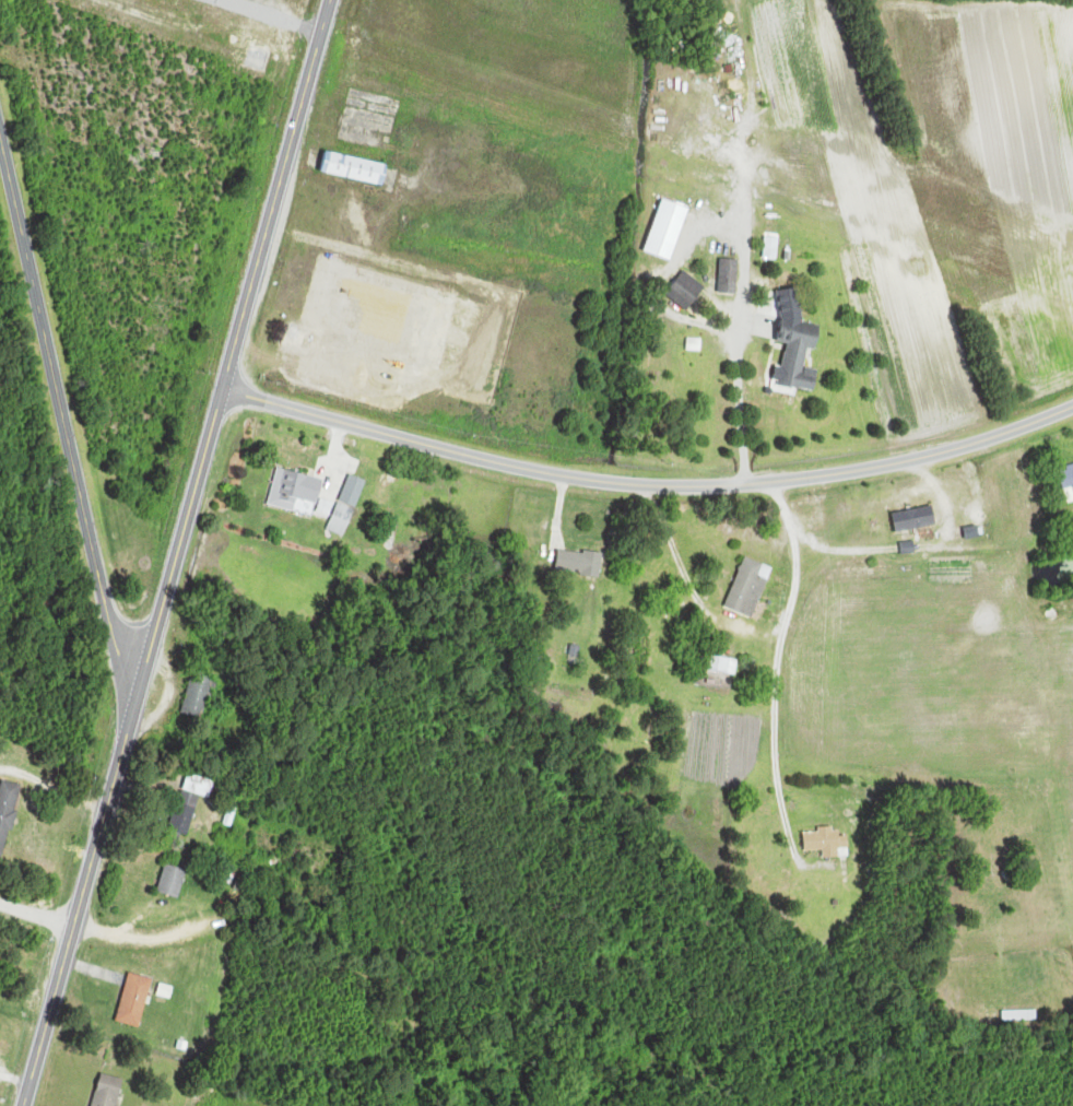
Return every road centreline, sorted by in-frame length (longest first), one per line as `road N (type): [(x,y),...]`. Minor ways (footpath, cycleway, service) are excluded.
road 1 (residential): [(223,389),(509,466),(682,485),(777,482),(903,461),(1072,406)]
road 2 (secondary): [(144,678),(331,0)]
road 3 (residential): [(144,678),(118,643),(0,141)]
road 4 (secondary): [(24,1105),(144,678)]
road 5 (residential): [(801,866),(776,757),(797,555),(777,482)]

